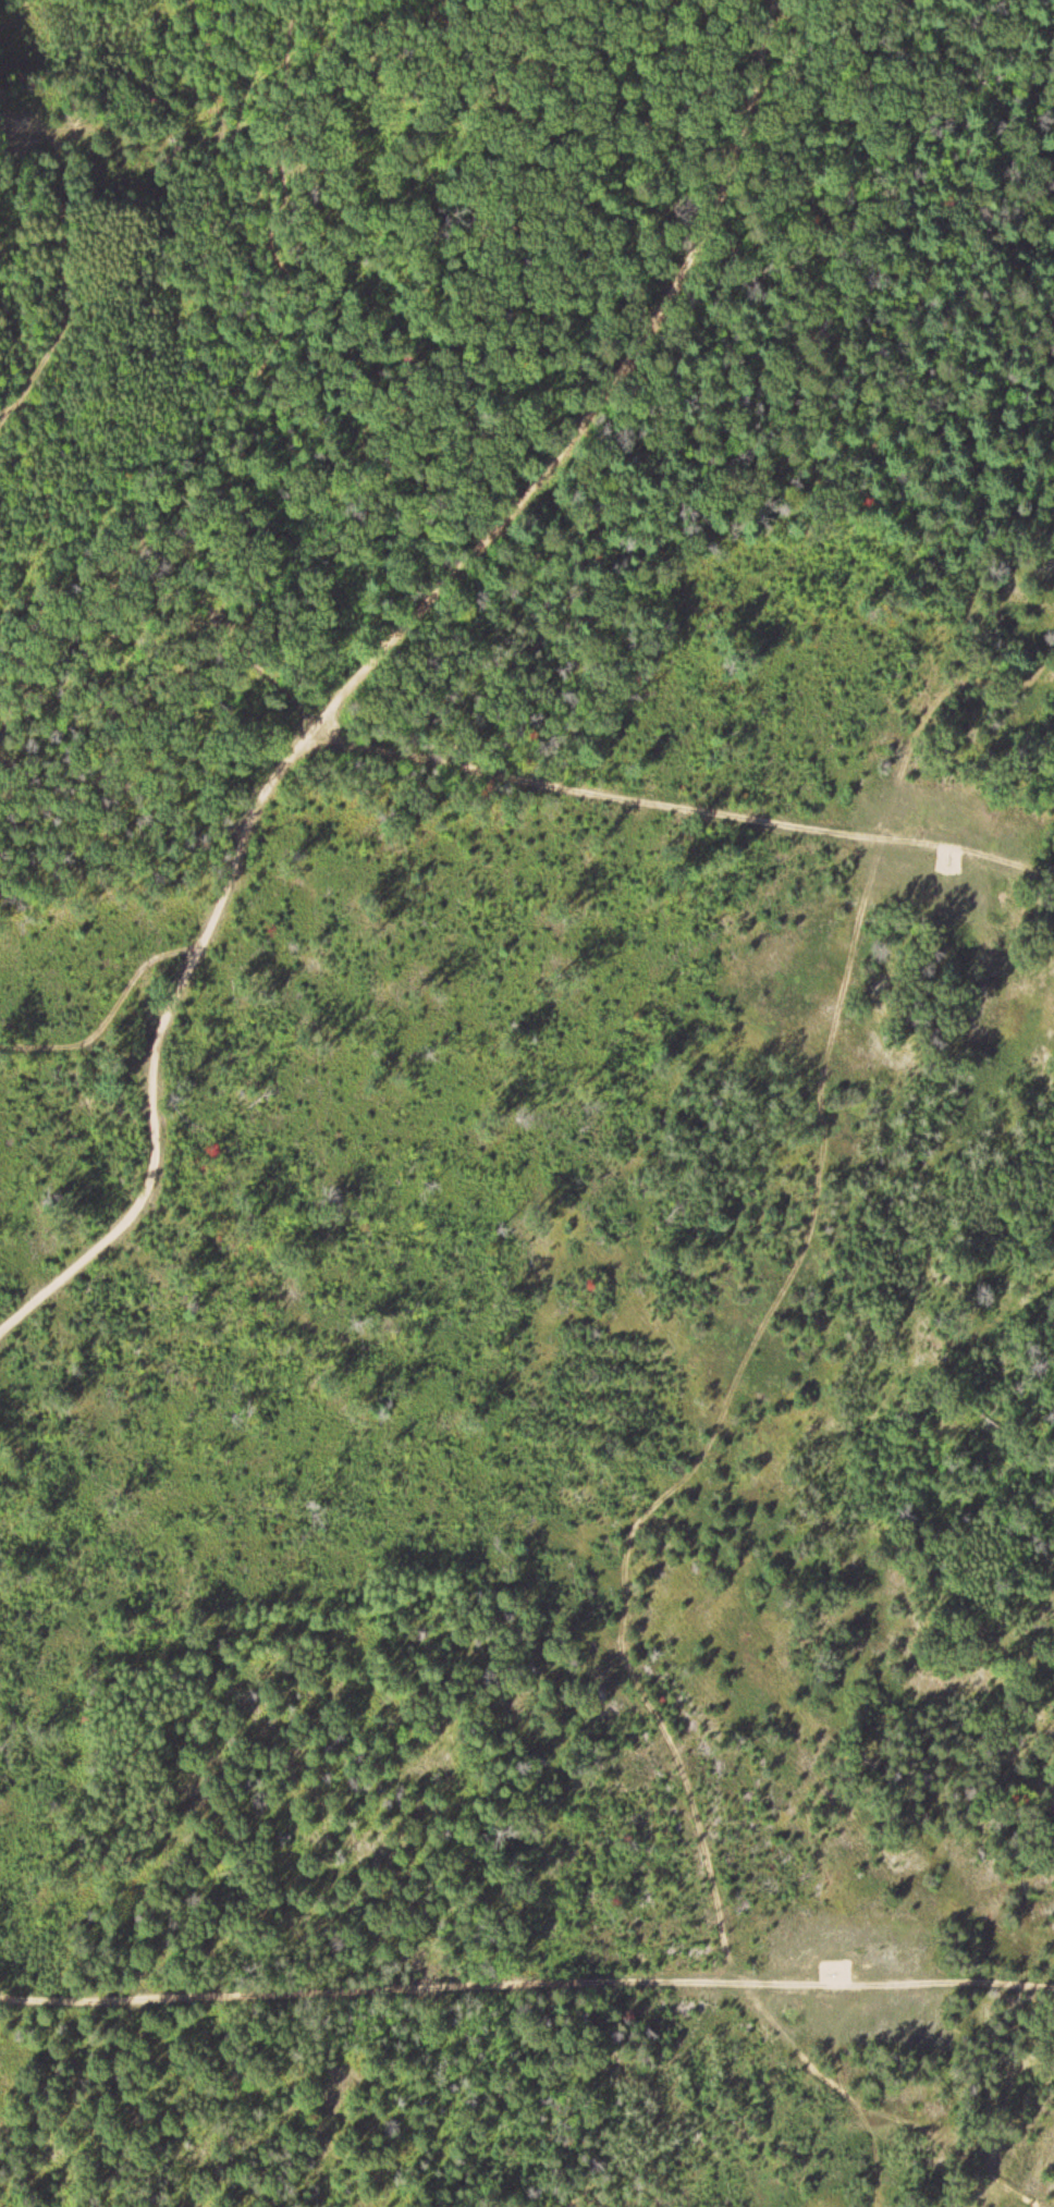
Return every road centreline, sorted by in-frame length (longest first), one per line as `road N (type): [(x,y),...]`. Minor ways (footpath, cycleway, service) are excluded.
road 1 (track): [(780,0),(708,223),(608,403),(191,866),(160,945),(146,1016),(150,1126),(106,1225),(0,1322)]
road 2 (track): [(1053,872),(963,843),(693,811),(308,738)]
road 3 (track): [(276,0),(259,177),(278,321),(176,456),(0,612)]

